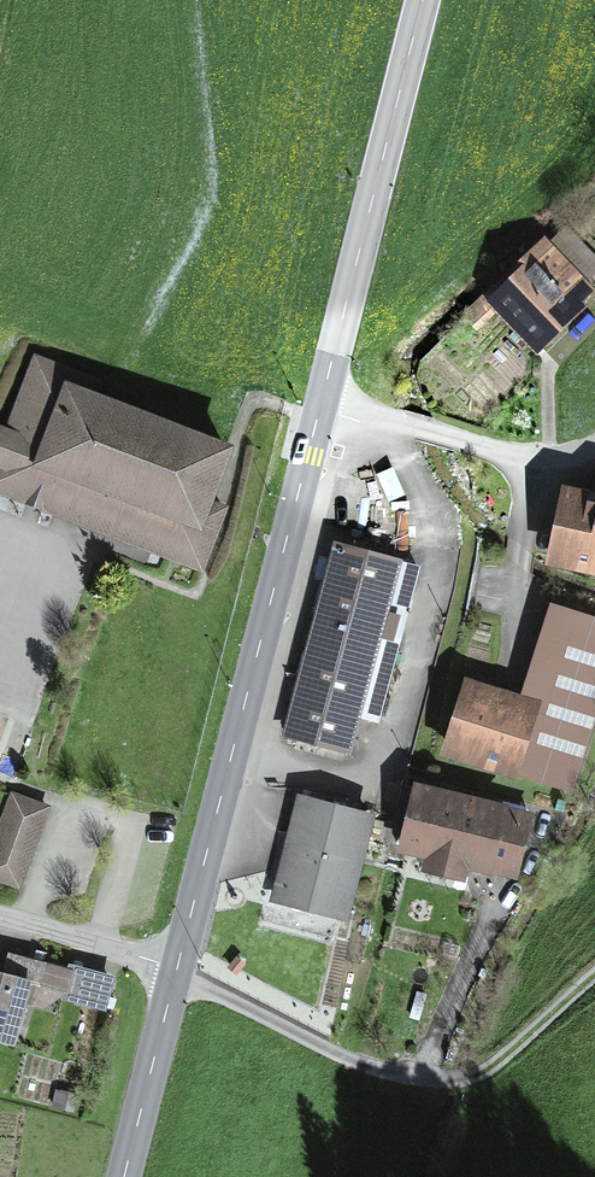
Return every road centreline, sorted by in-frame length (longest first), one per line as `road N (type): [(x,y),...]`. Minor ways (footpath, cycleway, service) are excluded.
road 1 (secondary): [(176,971),(320,407)]
road 2 (track): [(176,971),(342,1056),(448,1080),(484,1072),(594,975)]
road 3 (secondary): [(320,407),(423,0)]
road 4 (unclassified): [(320,407),(527,456),(594,444)]
road 5 (secondary): [(124,1176),(176,971)]
road 6 (track): [(504,889),(418,1076)]
road 7 (unclassified): [(0,919),(176,971)]

